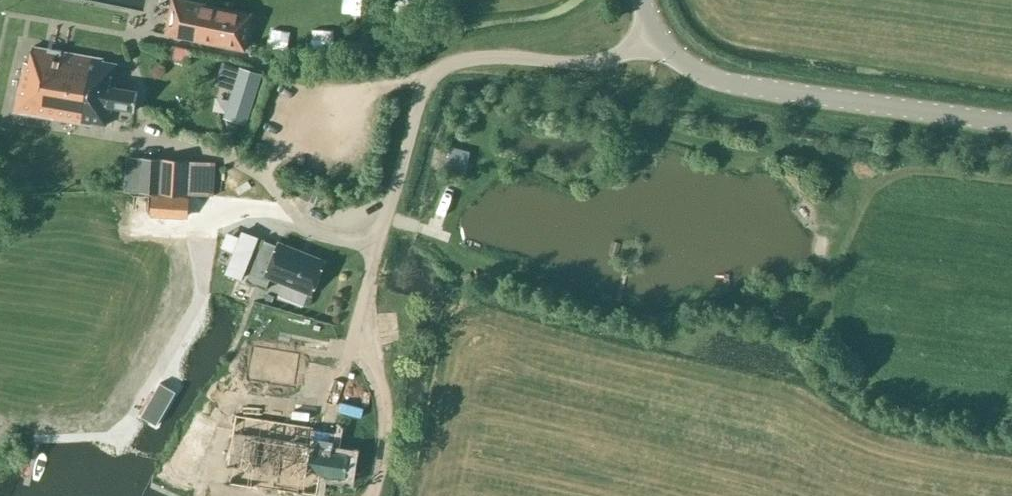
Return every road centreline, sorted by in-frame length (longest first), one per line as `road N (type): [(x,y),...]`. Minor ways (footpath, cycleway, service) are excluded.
road 1 (tertiary): [(1011,125),(710,80),(652,36)]
road 2 (track): [(376,245),(345,362),(320,399),(234,404),(216,439),(217,495)]
road 3 (unclassified): [(437,73),(495,59),(594,65),(652,36)]
road 4 (residential): [(437,73),(418,96),(376,245)]

